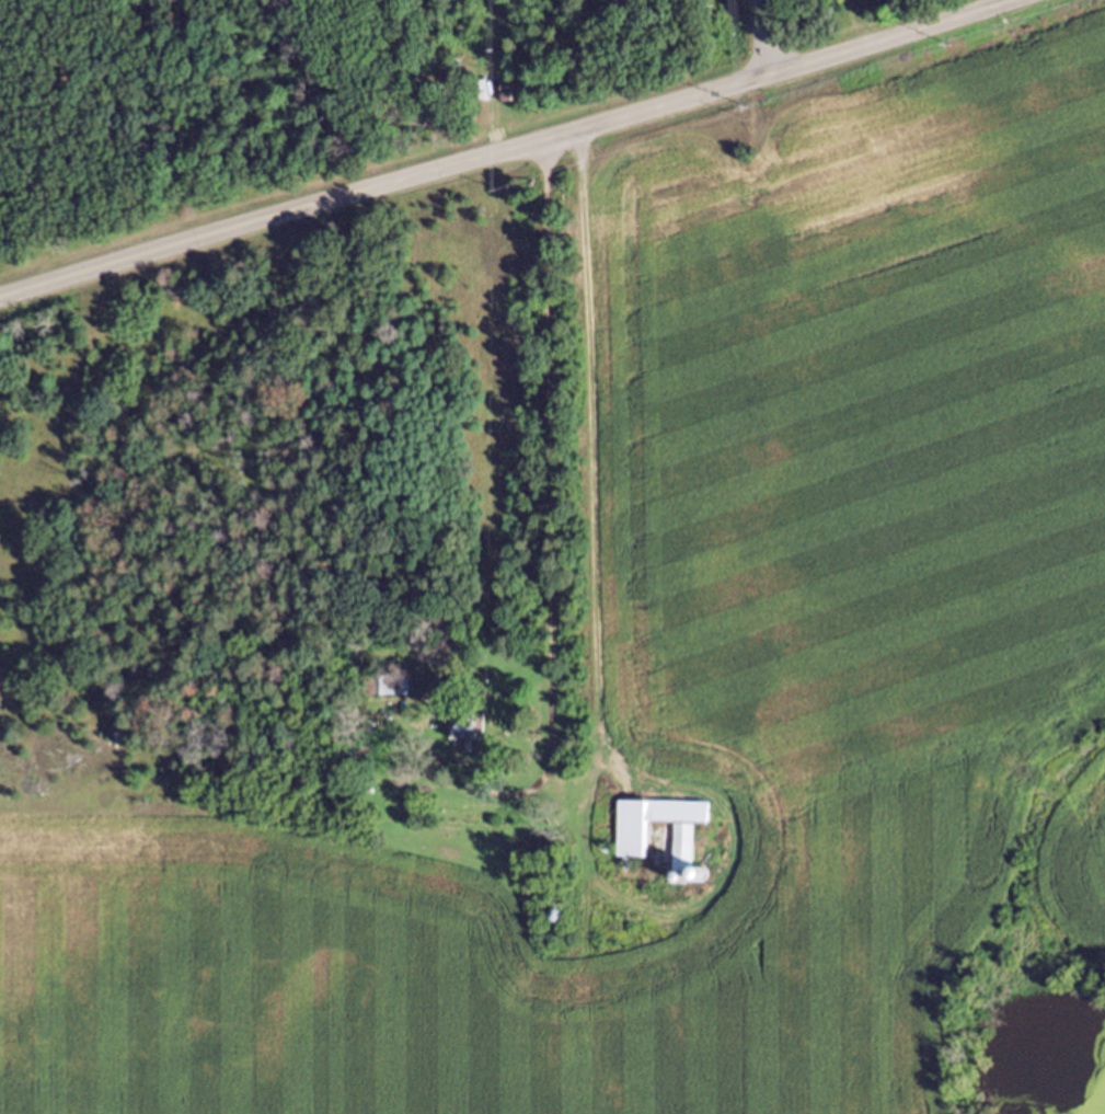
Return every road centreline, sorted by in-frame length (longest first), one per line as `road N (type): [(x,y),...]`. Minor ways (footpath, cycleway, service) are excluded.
road 1 (secondary): [(0,298),(1024,0)]

